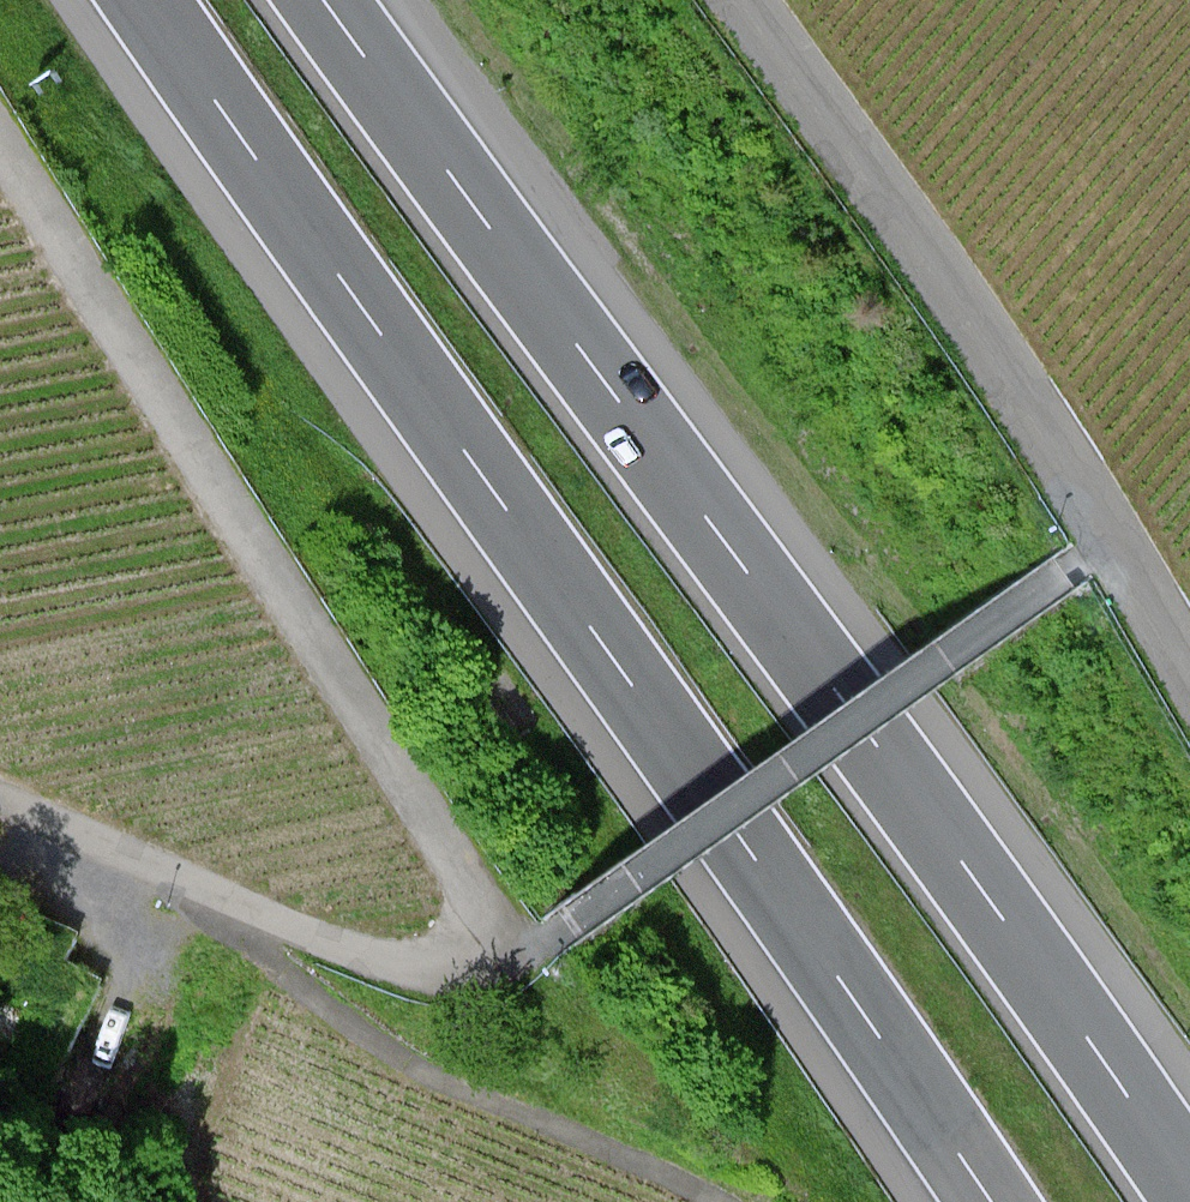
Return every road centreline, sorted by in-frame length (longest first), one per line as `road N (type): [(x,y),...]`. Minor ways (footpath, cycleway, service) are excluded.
road 1 (motorway): [(144,0),(990,1201)]
road 2 (motorway): [(1189,1184),(905,780),(324,0)]
road 3 (unclassified): [(0,798),(372,959),(432,971),(483,965),(543,935),(1075,562)]
road 4 (track): [(0,139),(478,901),(493,960)]
road 5 (unclassified): [(740,0),(1107,540)]
road 6 (track): [(723,1201),(418,1072),(258,952),(235,901)]
road 7 (unclassified): [(1107,540),(1189,664)]

